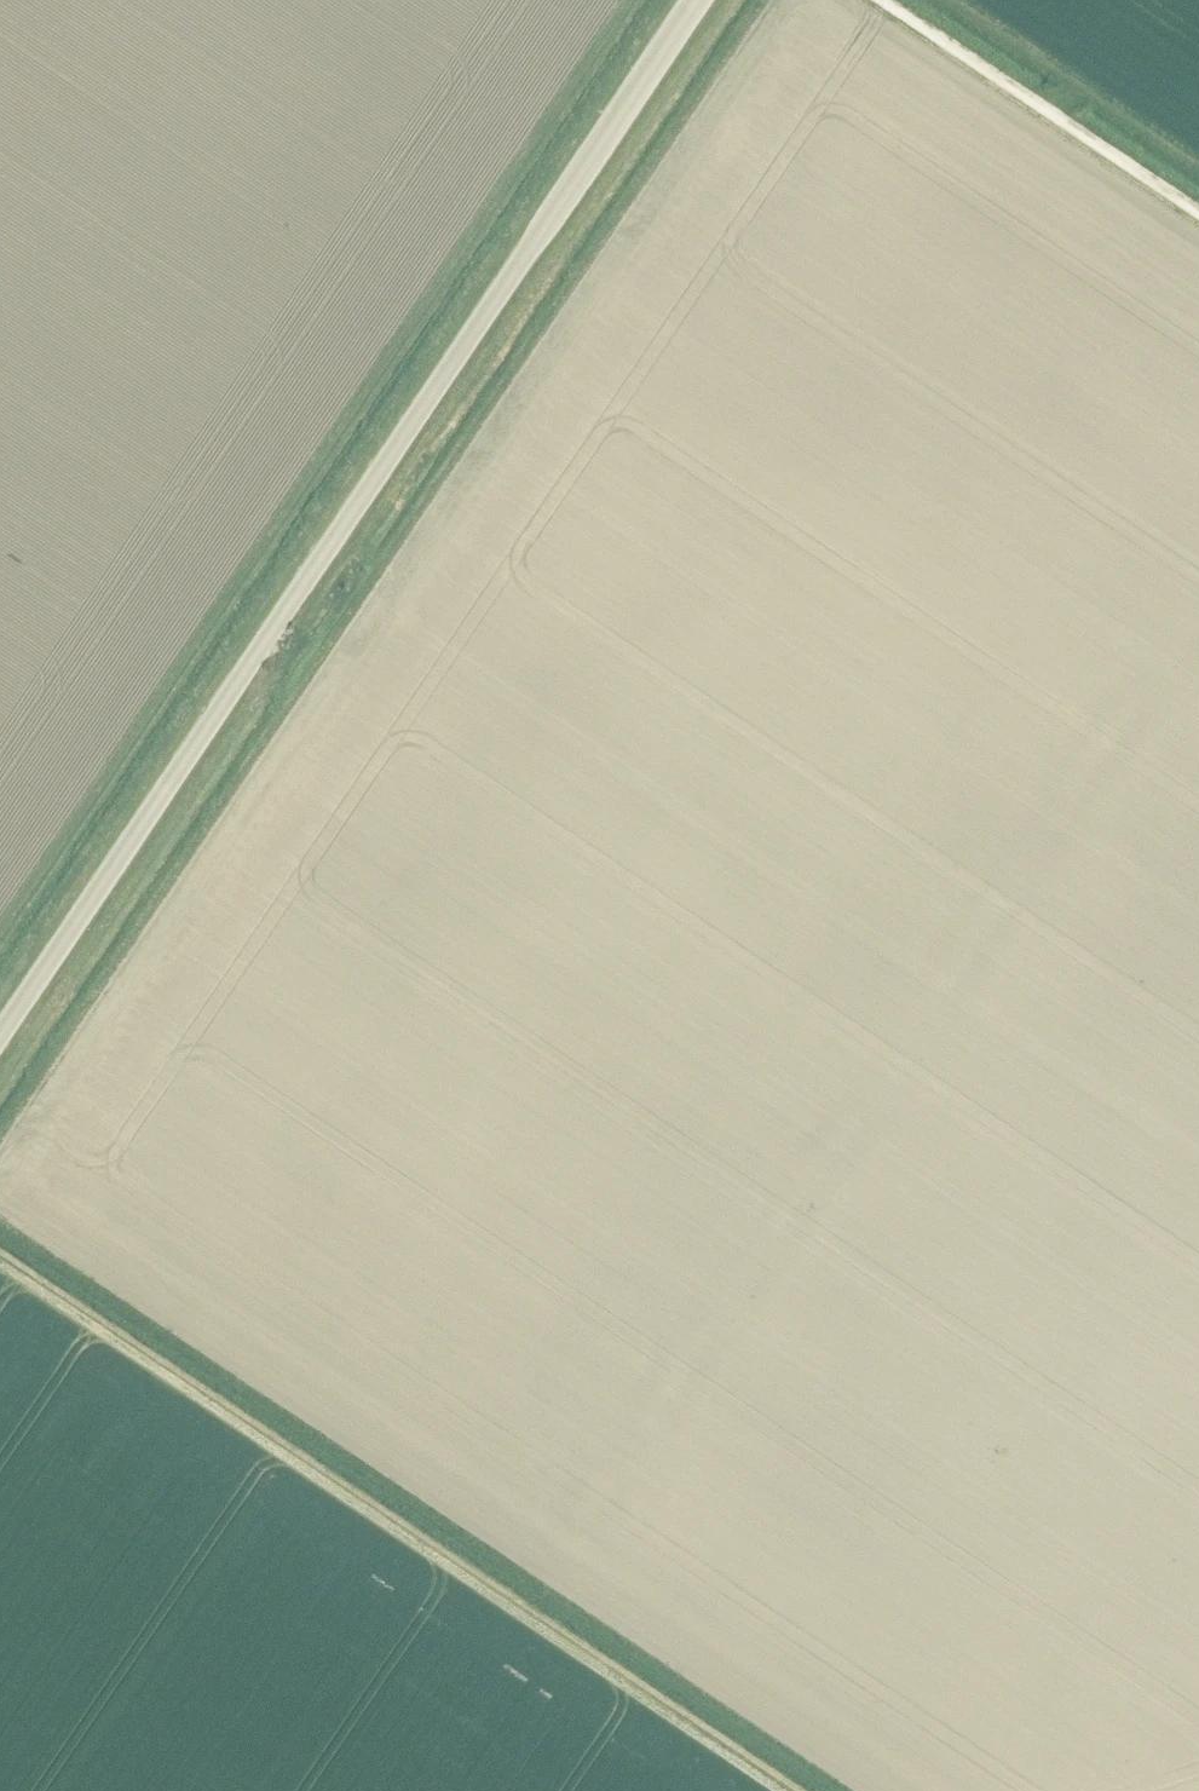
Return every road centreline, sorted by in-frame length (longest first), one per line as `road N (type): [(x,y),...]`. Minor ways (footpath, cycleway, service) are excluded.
road 1 (unclassified): [(0,1034),(698,0)]
road 2 (track): [(1198,202),(903,0)]

